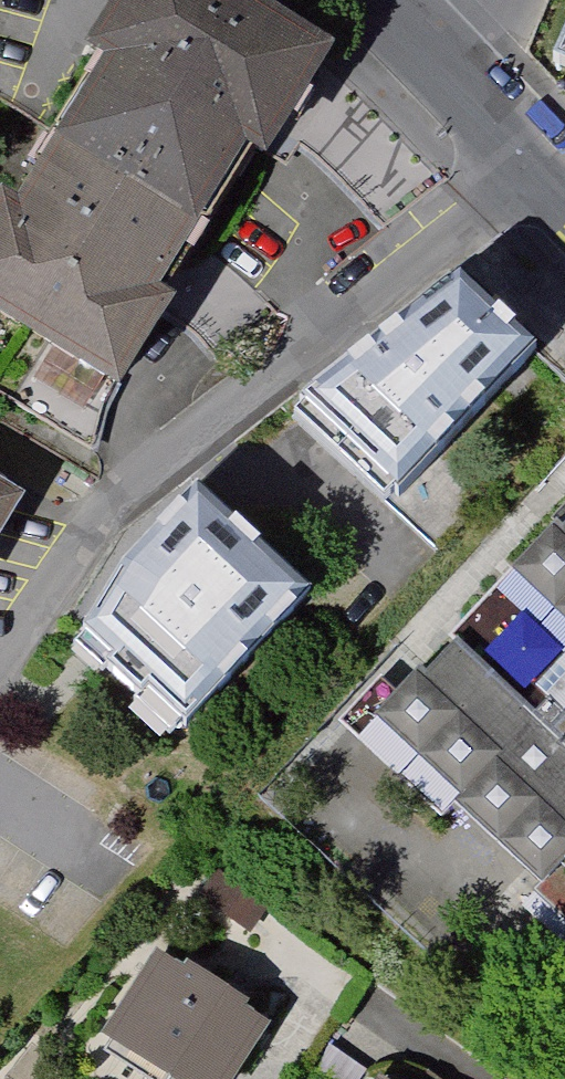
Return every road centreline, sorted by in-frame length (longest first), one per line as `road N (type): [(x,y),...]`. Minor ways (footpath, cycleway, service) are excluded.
road 1 (residential): [(539,167),(173,456),(82,548),(0,672)]
road 2 (residential): [(374,0),(539,167)]

